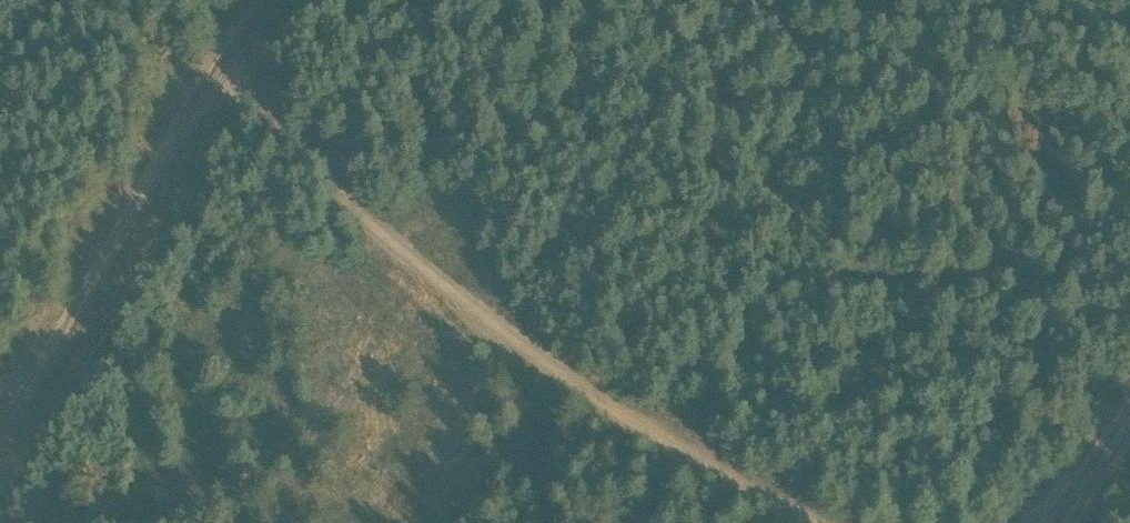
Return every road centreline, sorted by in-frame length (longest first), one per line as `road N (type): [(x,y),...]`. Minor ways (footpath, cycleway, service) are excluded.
road 1 (track): [(232,61),(299,155),(514,348),(799,522)]
road 2 (track): [(0,436),(232,61),(286,0)]
road 3 (track): [(1129,424),(1062,522)]

